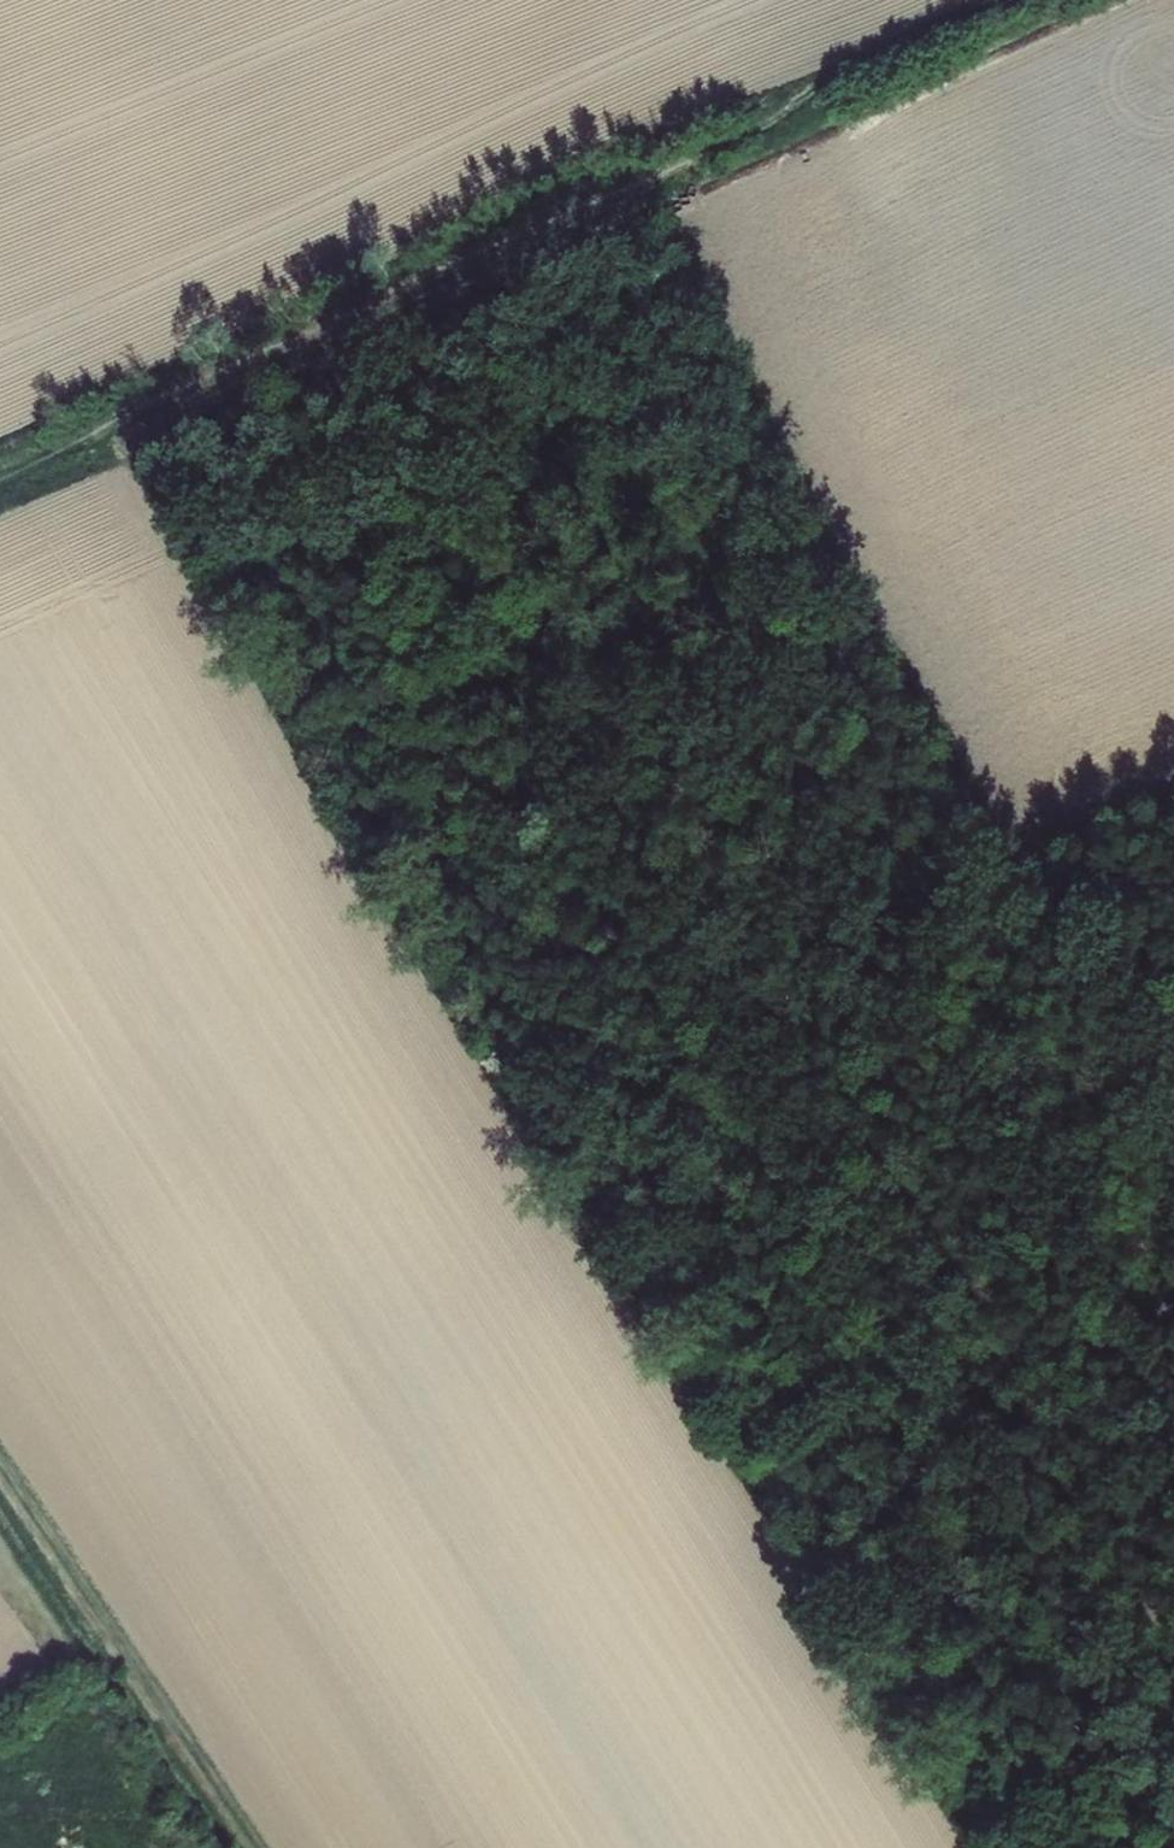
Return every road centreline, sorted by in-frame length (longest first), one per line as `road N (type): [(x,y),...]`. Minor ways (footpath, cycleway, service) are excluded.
road 1 (track): [(1013,0),(875,60),(737,140),(0,476)]

